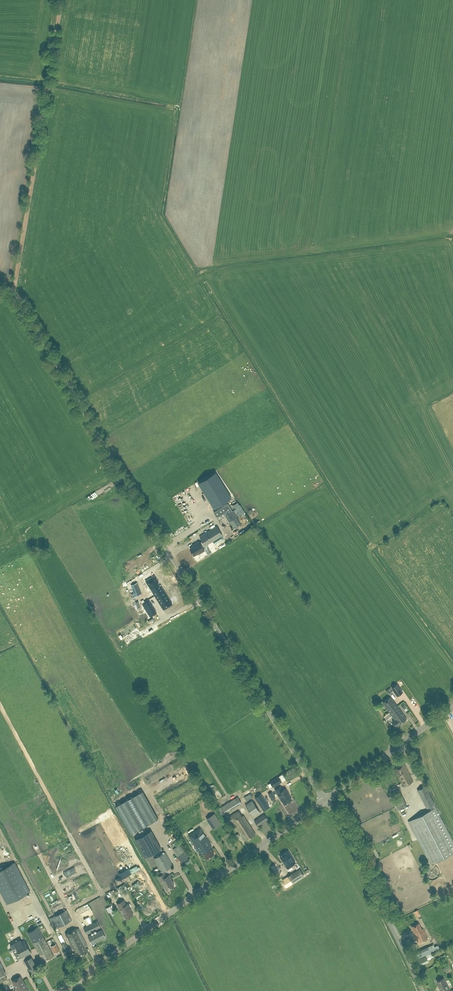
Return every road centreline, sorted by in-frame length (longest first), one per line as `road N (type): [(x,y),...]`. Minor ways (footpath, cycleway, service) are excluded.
road 1 (unclassified): [(14,291),(324,800)]
road 2 (tertiary): [(78,979),(324,800)]
road 3 (track): [(63,0),(14,291)]
road 4 (unclassified): [(422,990),(328,797)]
road 5 (tertiary): [(328,797),(452,706)]

